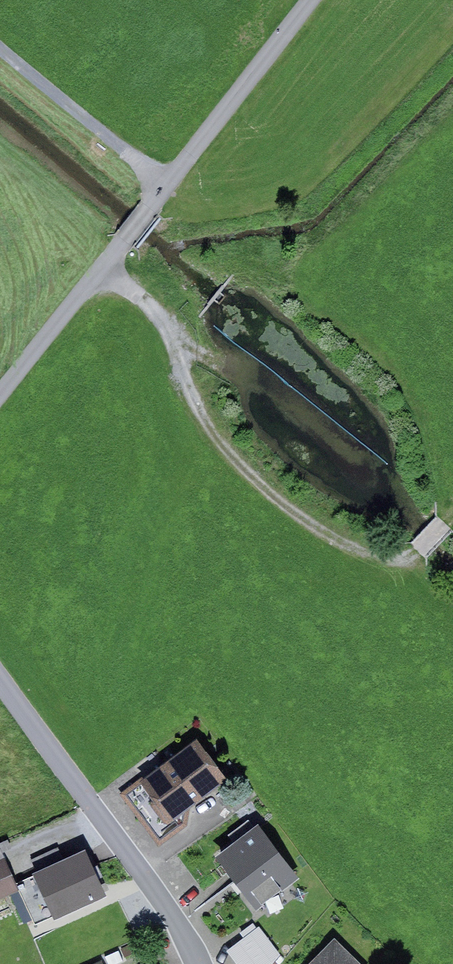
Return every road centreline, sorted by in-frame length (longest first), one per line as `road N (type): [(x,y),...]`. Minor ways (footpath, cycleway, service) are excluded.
road 1 (unclassified): [(311,0),(0,391)]
road 2 (track): [(99,265),(162,317),(191,395),(228,450),(321,531),(396,561),(444,523)]
road 3 (residential): [(0,679),(174,915),(201,963)]
road 4 (track): [(0,45),(165,183)]

